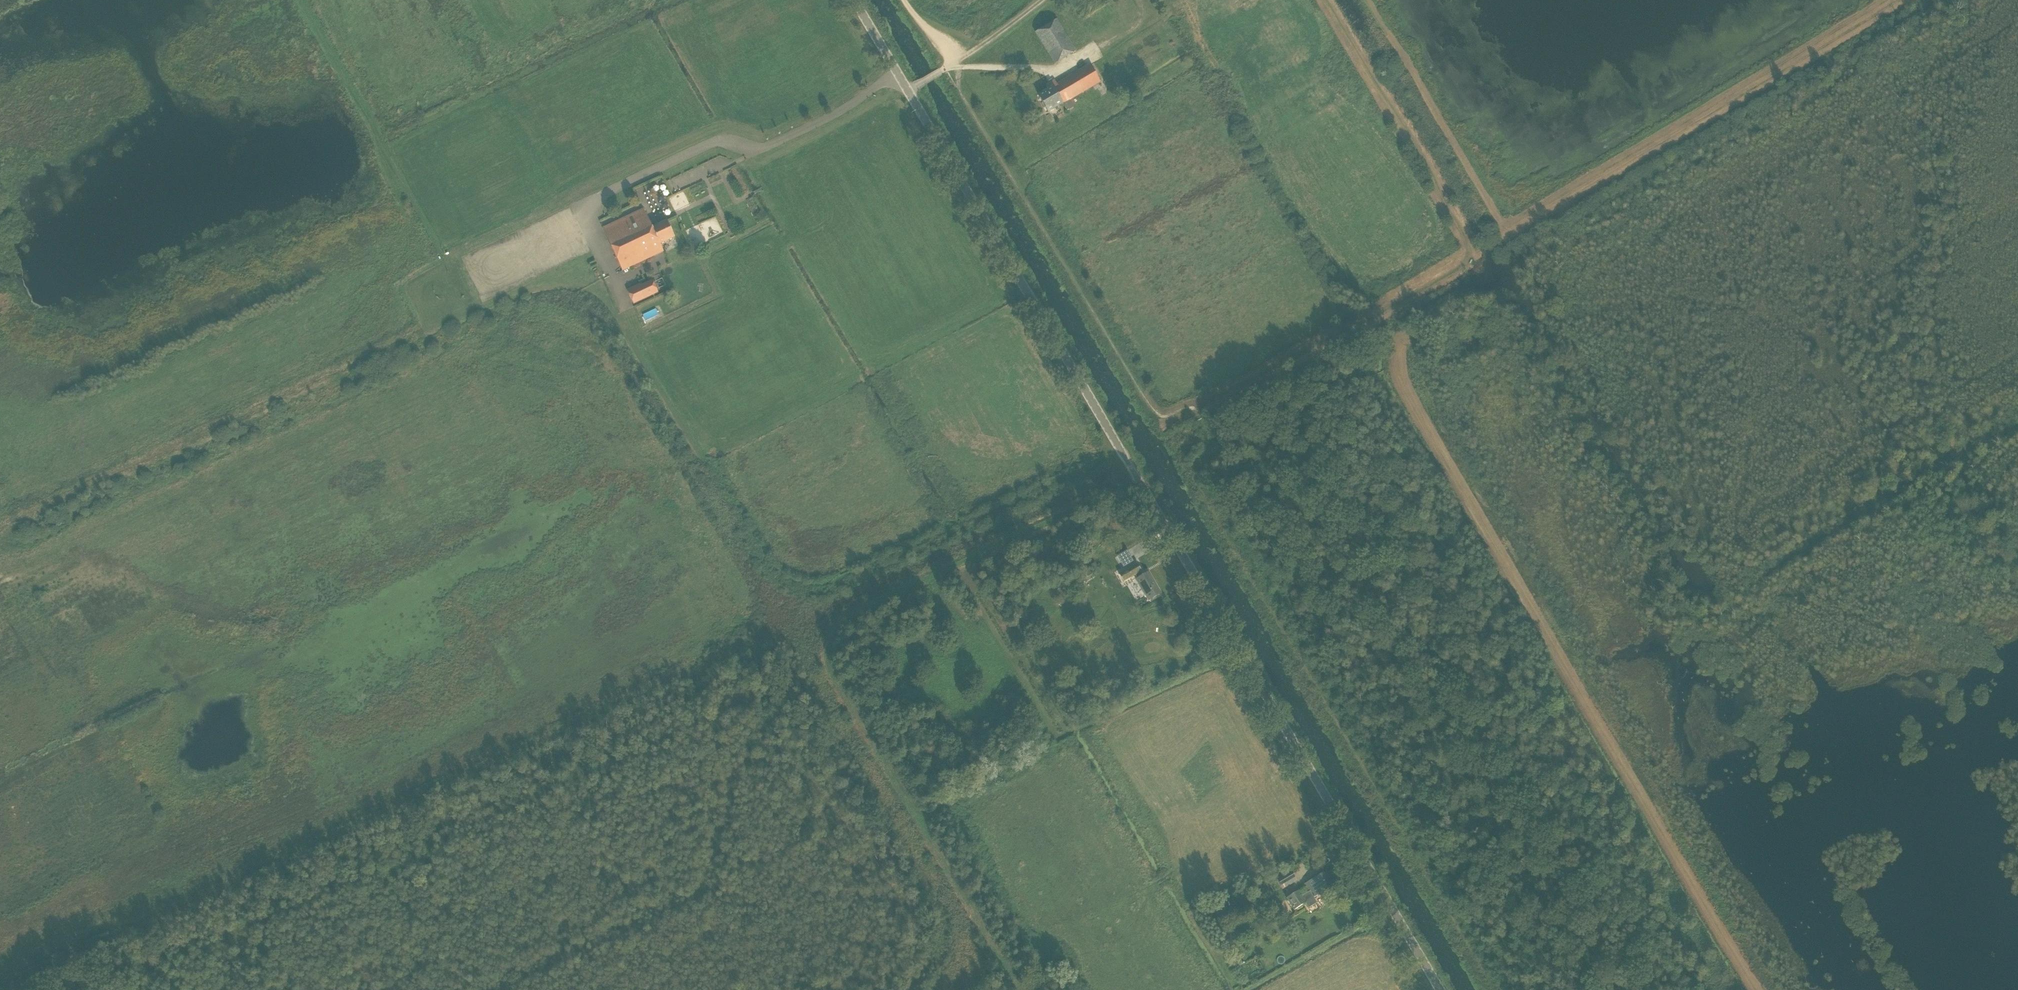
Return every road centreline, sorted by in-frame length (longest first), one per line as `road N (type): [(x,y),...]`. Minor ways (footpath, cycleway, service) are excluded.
road 1 (tertiary): [(1438,989),(909,91)]
road 2 (track): [(1896,0),(1500,235)]

